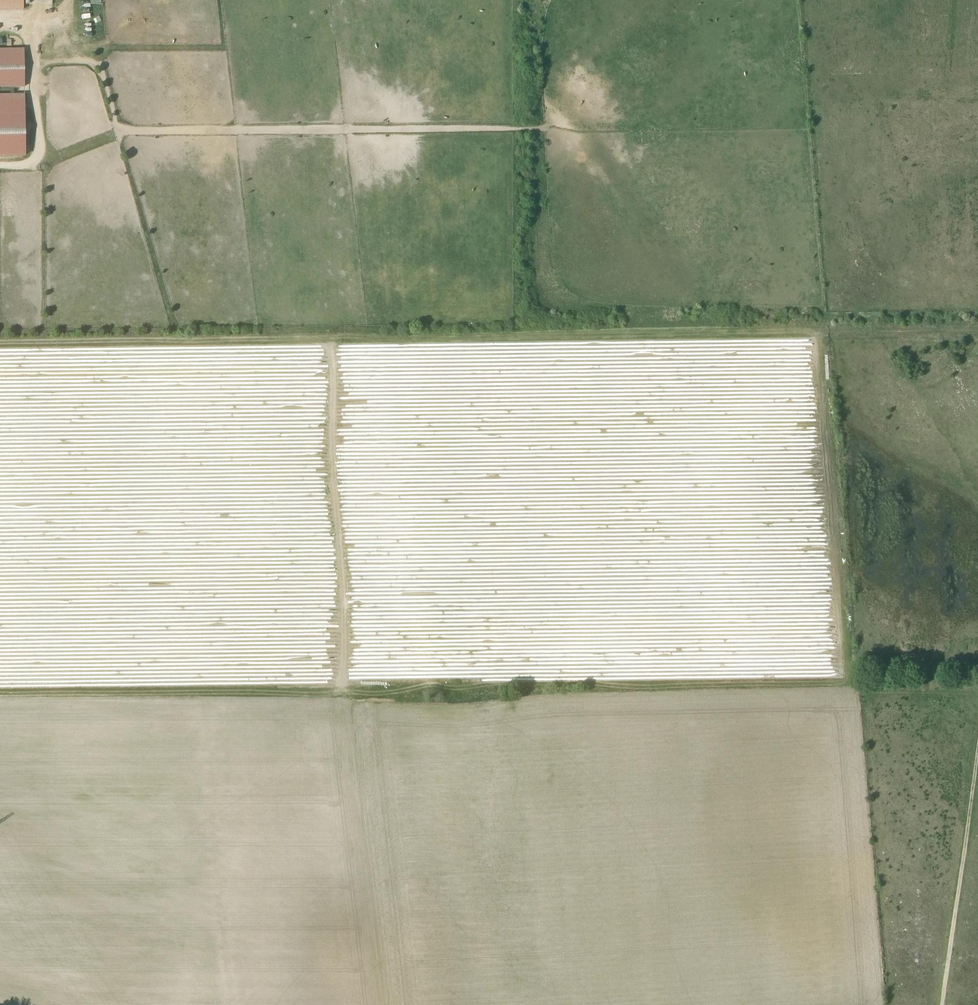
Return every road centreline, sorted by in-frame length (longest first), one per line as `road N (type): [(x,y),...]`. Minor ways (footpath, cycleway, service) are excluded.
road 1 (track): [(401,692),(0,692)]

